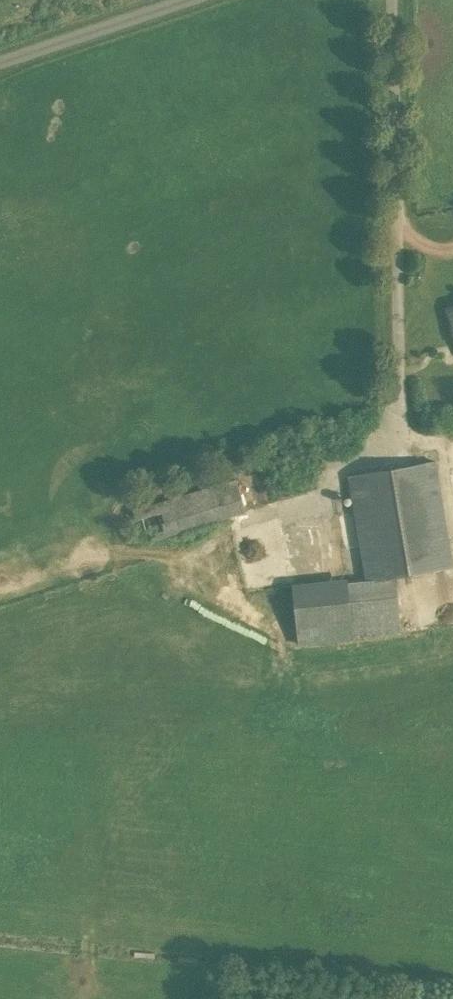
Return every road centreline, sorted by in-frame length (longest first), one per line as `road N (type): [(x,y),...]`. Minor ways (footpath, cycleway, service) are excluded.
road 1 (unclassified): [(185,0),(0,62)]

